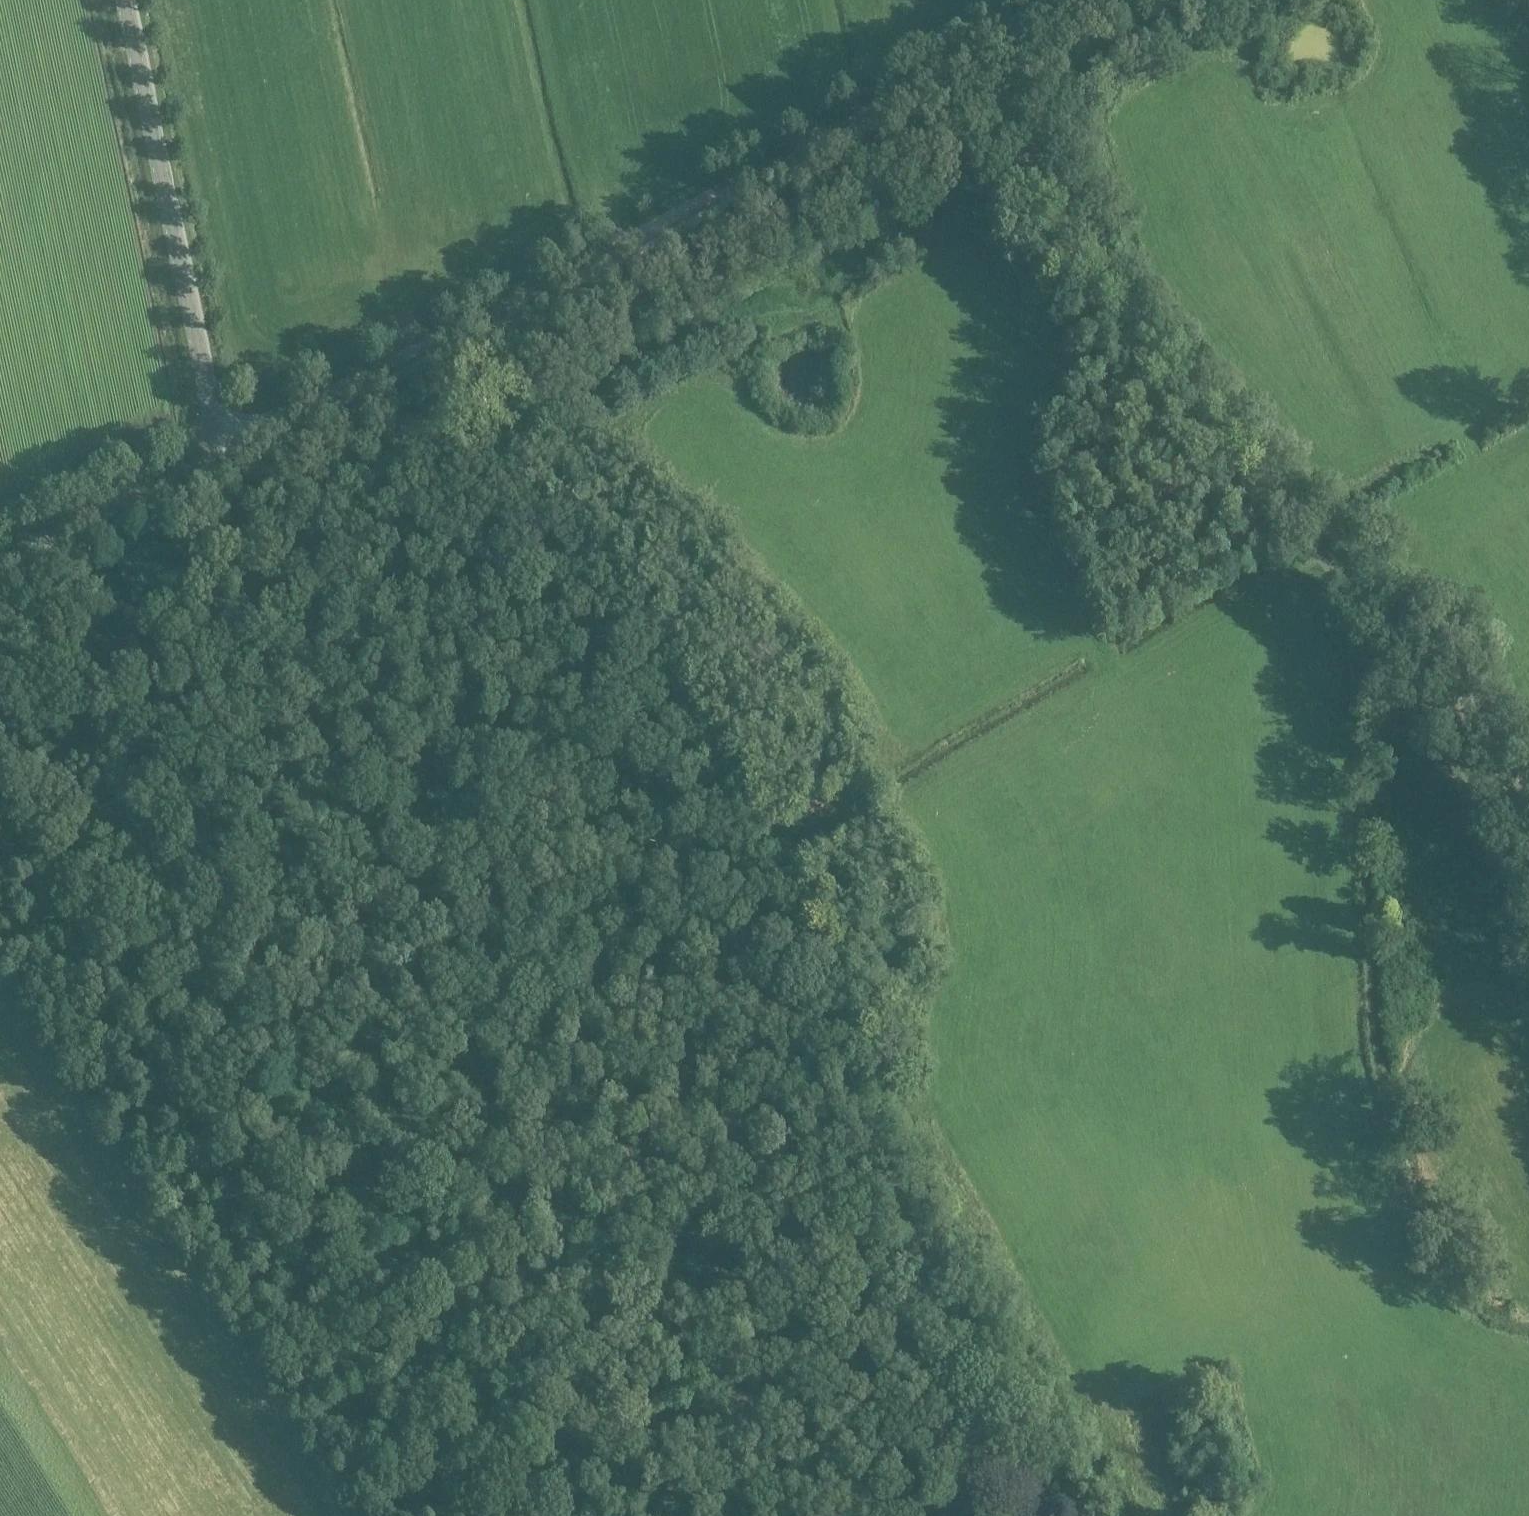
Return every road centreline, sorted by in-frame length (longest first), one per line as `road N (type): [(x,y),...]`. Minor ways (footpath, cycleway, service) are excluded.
road 1 (track): [(540,1515),(480,1399),(417,1330),(409,1229),(303,1043),(262,986),(135,857),(84,821),(66,794),(52,749),(81,674),(93,655),(143,623)]
road 2 (unclassified): [(1528,886),(1441,727),(1366,614),(1077,250),(971,60)]
road 3 (track): [(87,518),(143,623),(234,584),(401,559),(454,566),(507,593),(658,716),(768,929)]
road 4 (track): [(249,433),(971,60)]
road 5 (unclassified): [(0,562),(220,448),(126,0)]
road 6 (track): [(768,929),(859,1210),(907,1337),(964,1450),(954,1515)]
road 7 (track): [(413,1241),(458,1072),(493,1029),(530,997),(605,964),(706,929),(768,929)]
road 8 (track): [(1084,2),(971,60)]

